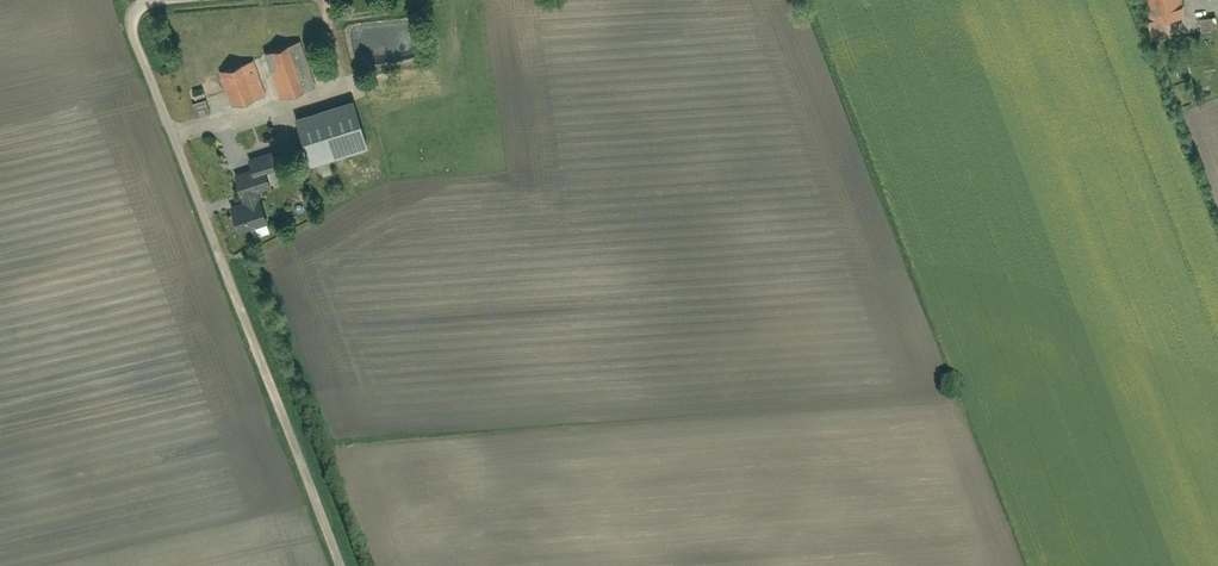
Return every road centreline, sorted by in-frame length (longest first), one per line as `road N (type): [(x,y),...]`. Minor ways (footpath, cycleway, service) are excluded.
road 1 (track): [(211,237),(336,565)]
road 2 (residential): [(173,0),(140,8),(132,29),(211,237)]

